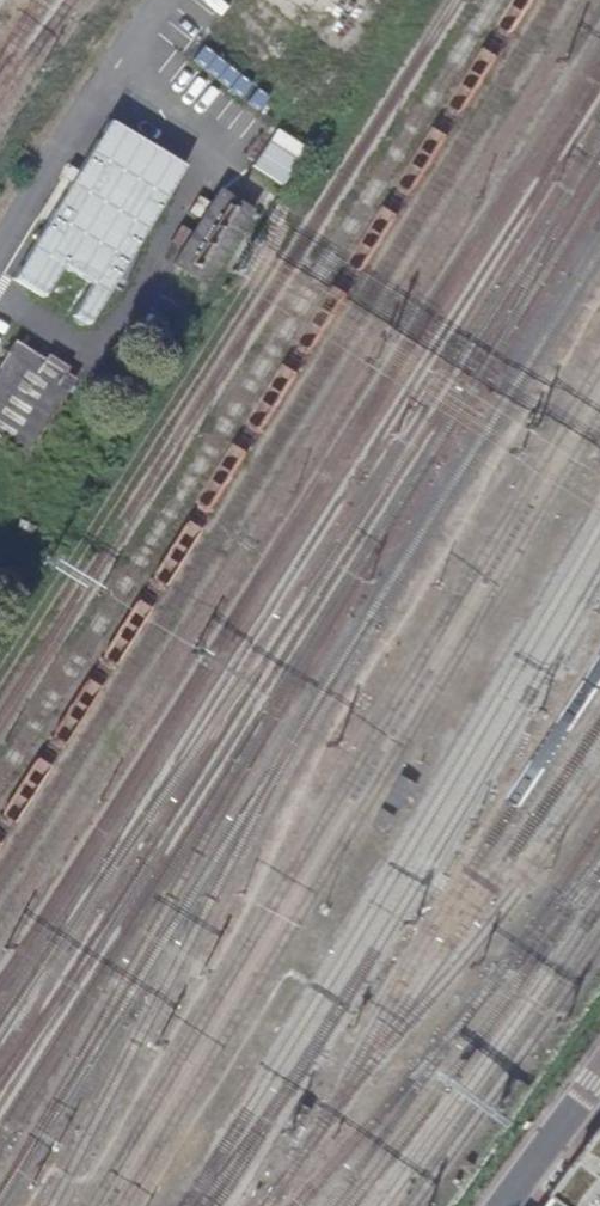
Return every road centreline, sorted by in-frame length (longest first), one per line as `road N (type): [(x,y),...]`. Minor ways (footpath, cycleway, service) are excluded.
road 1 (residential): [(504,1205),(599,1076)]

